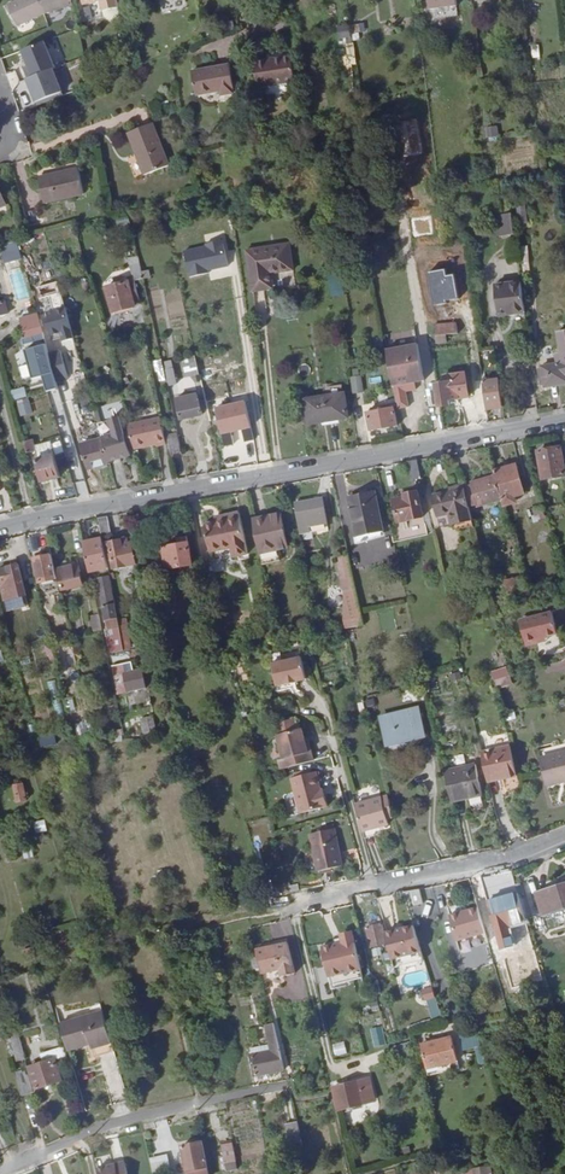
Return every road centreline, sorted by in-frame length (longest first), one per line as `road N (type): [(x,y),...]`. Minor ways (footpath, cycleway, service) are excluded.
road 1 (residential): [(0,526),(564,420)]
road 2 (residential): [(564,835),(515,854),(301,903)]

